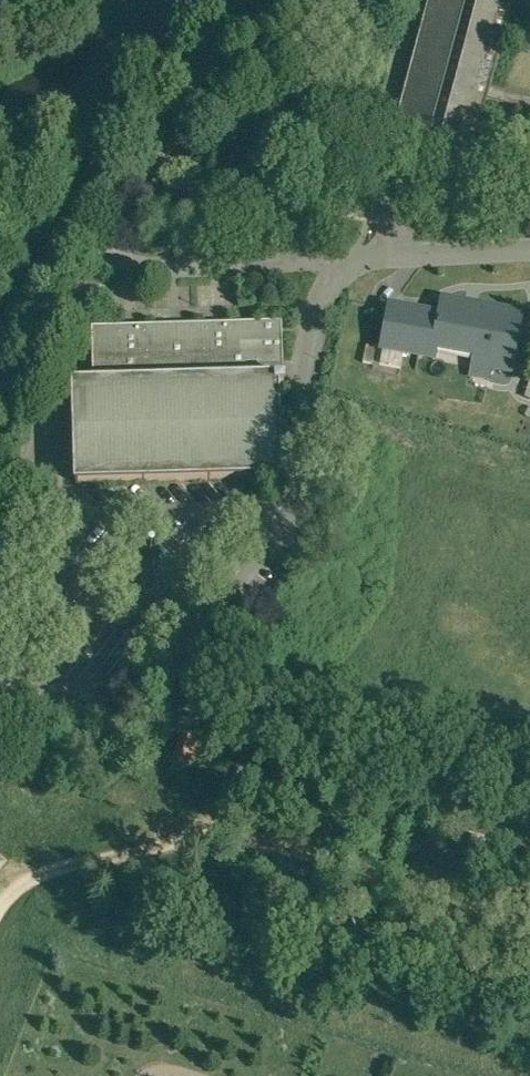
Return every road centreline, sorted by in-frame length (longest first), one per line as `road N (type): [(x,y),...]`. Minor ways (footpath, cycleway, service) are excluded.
road 1 (track): [(529,918),(211,832),(41,875),(0,907)]
road 2 (residential): [(337,268),(529,245)]

